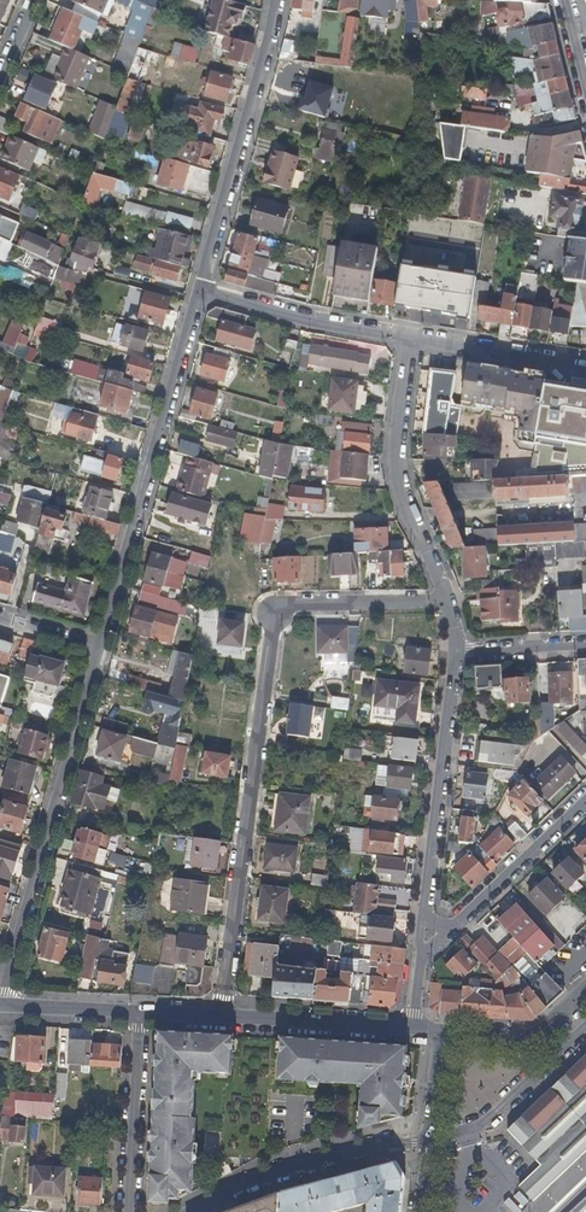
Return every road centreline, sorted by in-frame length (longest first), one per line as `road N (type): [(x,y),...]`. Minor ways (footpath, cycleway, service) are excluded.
road 1 (residential): [(221,1018),(269,623),(290,607),(445,602)]
road 2 (residential): [(197,294),(95,650)]
road 3 (residential): [(95,650),(2,1007)]
road 4 (residential): [(455,653),(421,957)]
road 5 (residential): [(274,0),(197,294)]
road 6 (residential): [(425,1141),(260,1180),(186,1211)]
road 7 (residential): [(421,957),(585,798)]
road 8 (residential): [(197,294),(403,341)]
road 9 (residential): [(424,547),(394,452),(403,341)]
road 10 (residential): [(142,1014),(129,1211)]
road 11 (residential): [(413,1033),(221,1018)]
road 12 (residential): [(403,341),(585,366)]
road 13 (residential): [(425,1141),(466,1131),(555,1059)]
road 14 (residential): [(142,1014),(2,1007)]
road 15 (residential): [(585,648),(455,653)]

